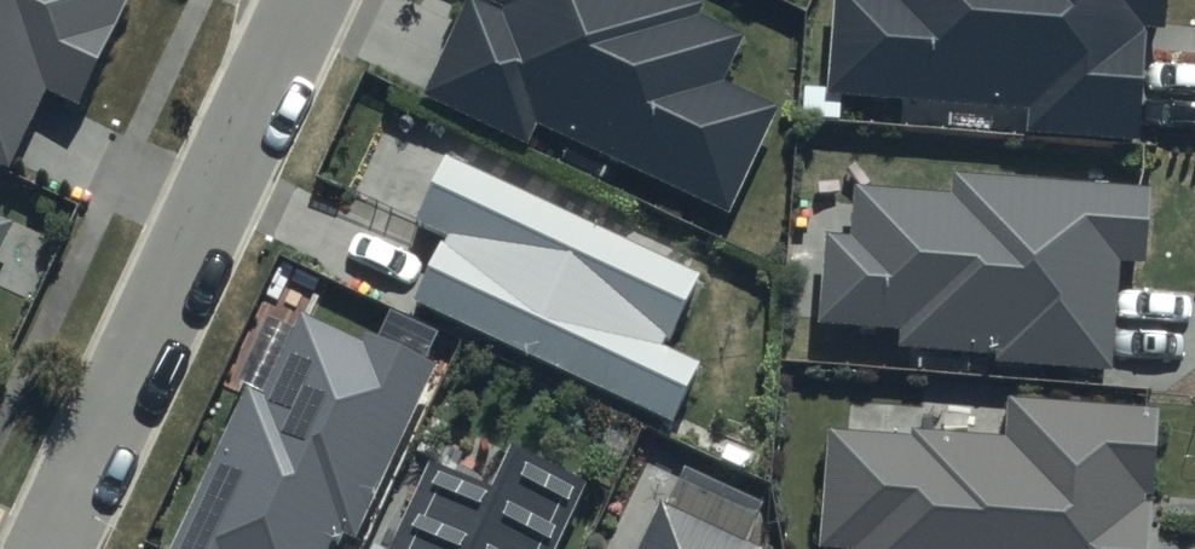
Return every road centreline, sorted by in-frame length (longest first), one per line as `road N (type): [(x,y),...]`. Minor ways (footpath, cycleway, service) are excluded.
road 1 (residential): [(306,0),(50,548)]

